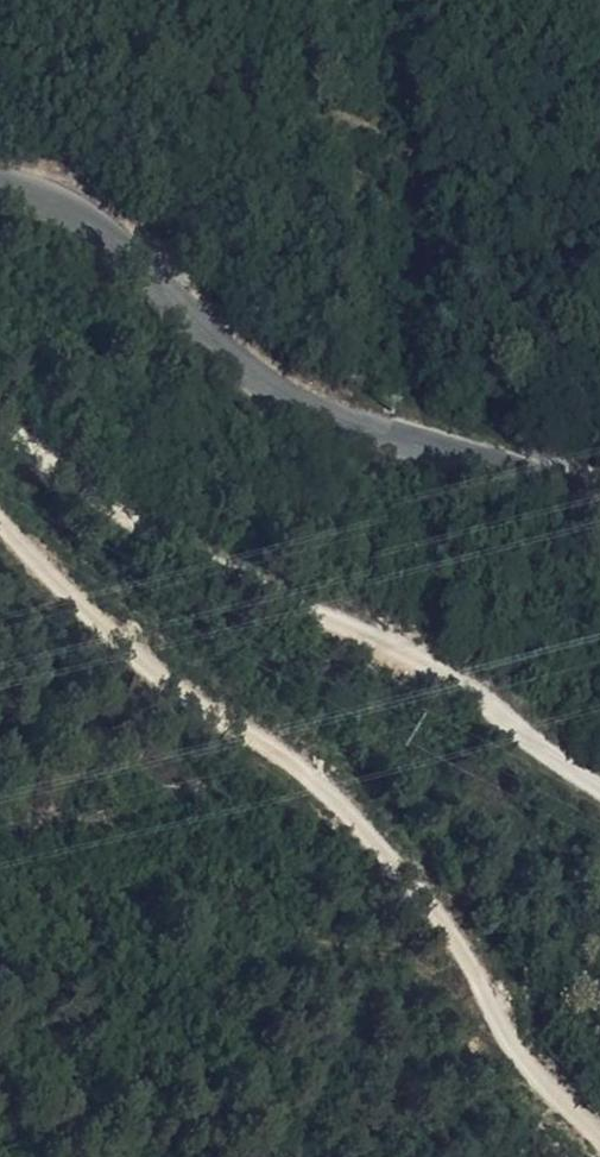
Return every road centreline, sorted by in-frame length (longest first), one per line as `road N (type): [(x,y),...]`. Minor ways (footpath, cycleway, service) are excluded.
road 1 (track): [(0,517),(103,624),(216,713),(320,779),(414,872),(527,1079),(599,1139)]
road 2 (track): [(599,781),(477,690),(295,604),(0,427)]
road 3 (secondary): [(599,498),(294,409),(226,360),(138,253),(97,221),(0,185)]

